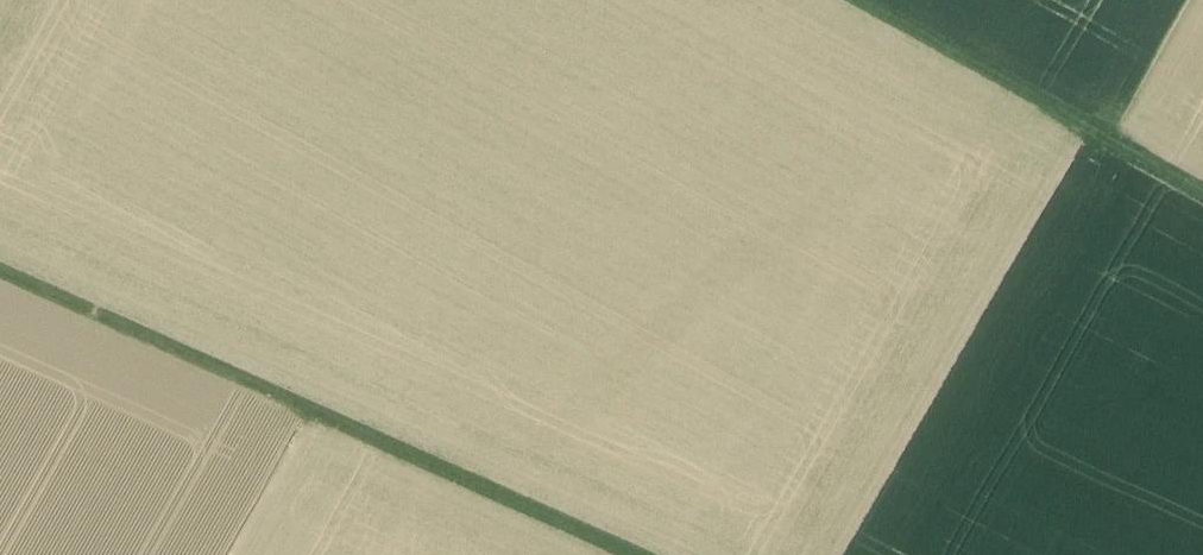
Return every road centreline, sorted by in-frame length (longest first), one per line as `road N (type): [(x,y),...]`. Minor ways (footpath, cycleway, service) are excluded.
road 1 (track): [(0,267),(642,554)]
road 2 (track): [(1202,193),(856,0)]

